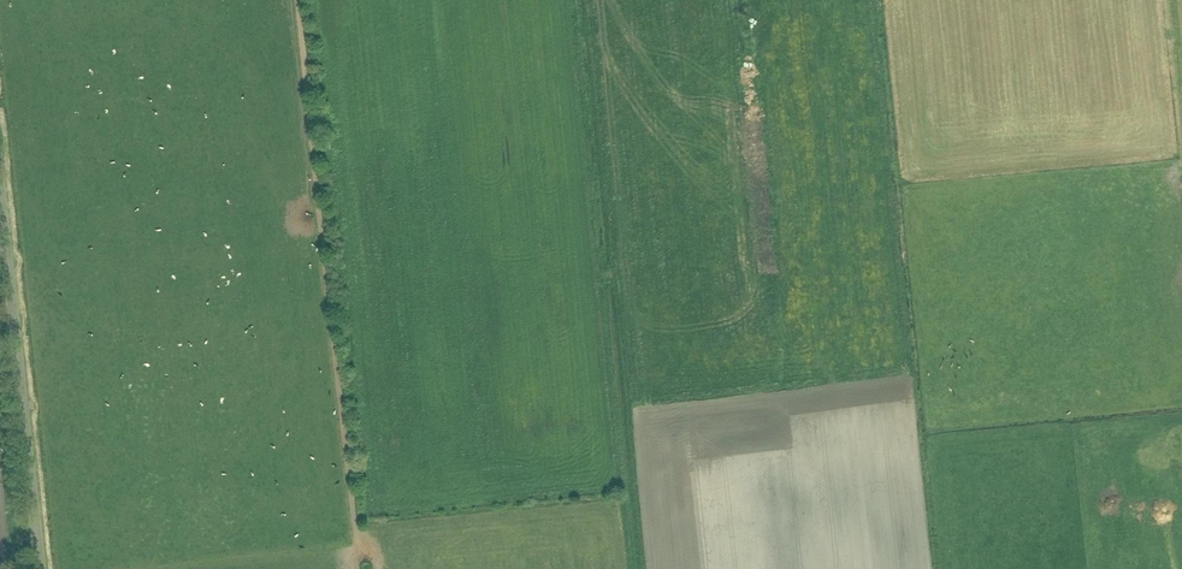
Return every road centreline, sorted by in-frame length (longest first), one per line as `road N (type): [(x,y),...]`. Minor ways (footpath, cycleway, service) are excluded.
road 1 (unclassified): [(42,568),(0,175)]

